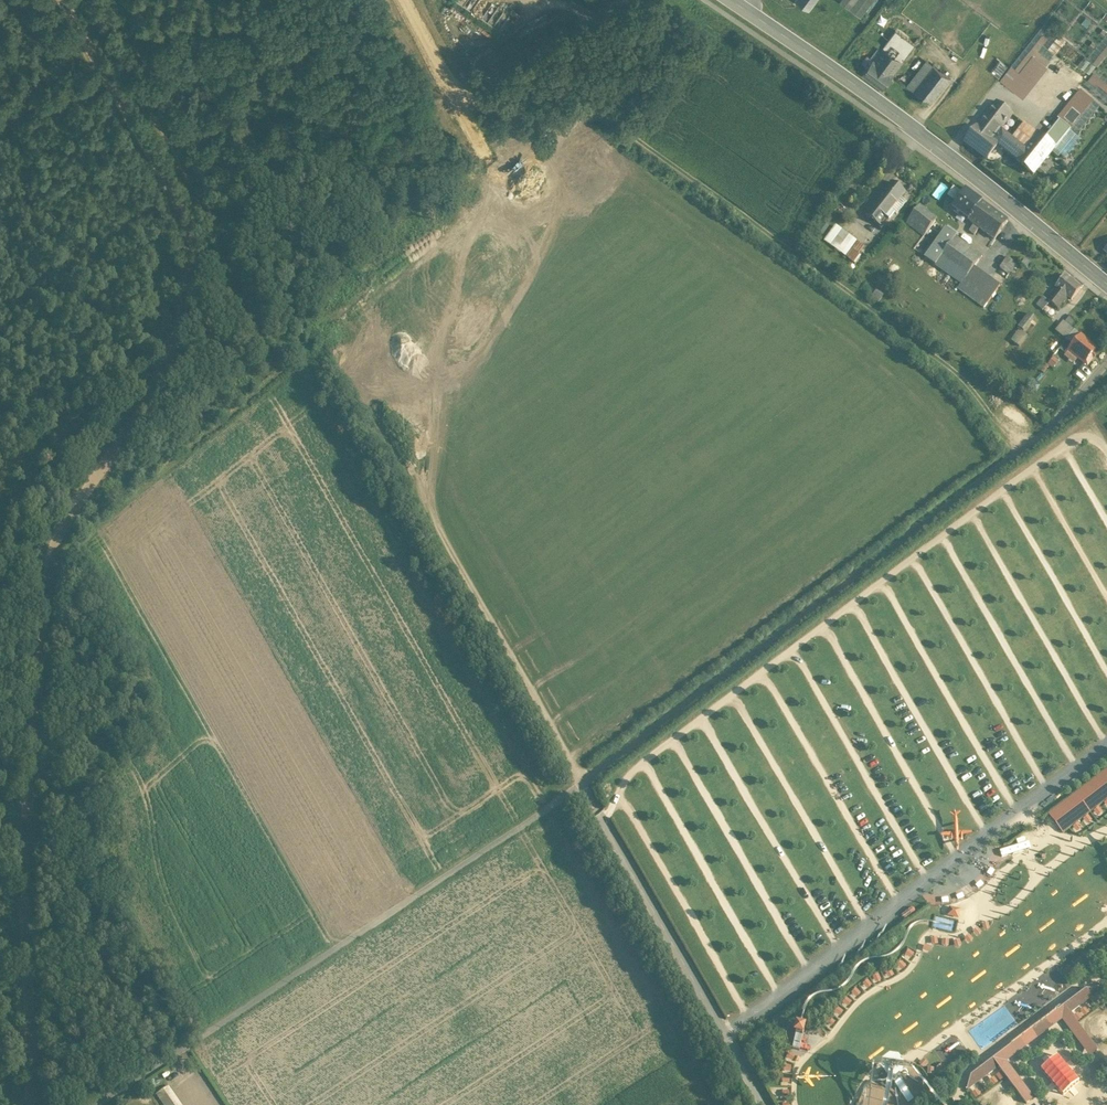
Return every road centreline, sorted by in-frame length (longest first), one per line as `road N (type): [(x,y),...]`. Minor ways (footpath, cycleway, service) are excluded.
road 1 (unclassified): [(1106,362),(1048,428),(513,837),(99,1104)]
road 2 (secondary): [(1106,282),(737,0)]
road 3 (track): [(0,409),(159,378)]

